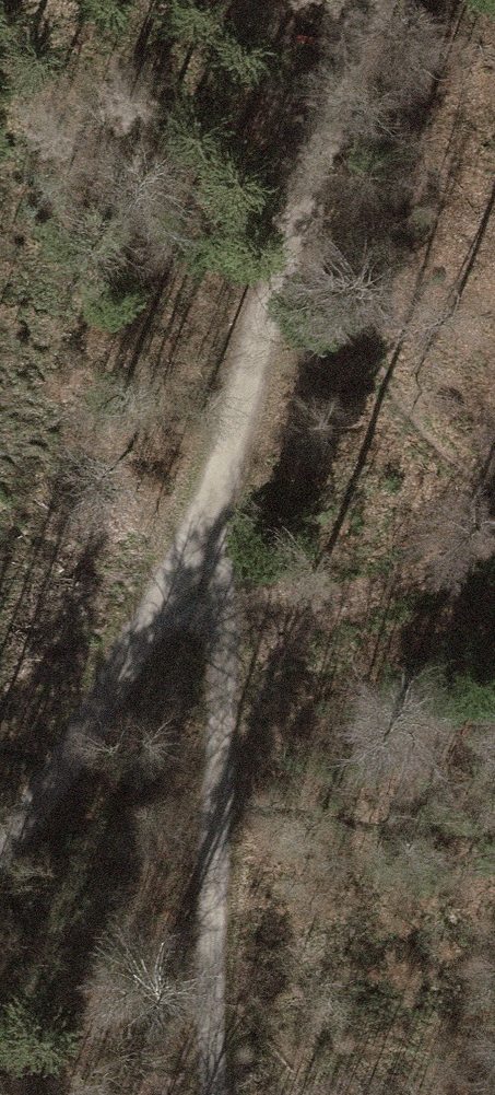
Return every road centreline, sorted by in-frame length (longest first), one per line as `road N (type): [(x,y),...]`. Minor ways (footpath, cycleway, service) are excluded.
road 1 (track): [(213,1094),(201,1017),(218,544)]
road 2 (track): [(0,856),(218,544)]
road 3 (track): [(218,544),(296,183)]
road 4 (track): [(296,183),(368,0)]

